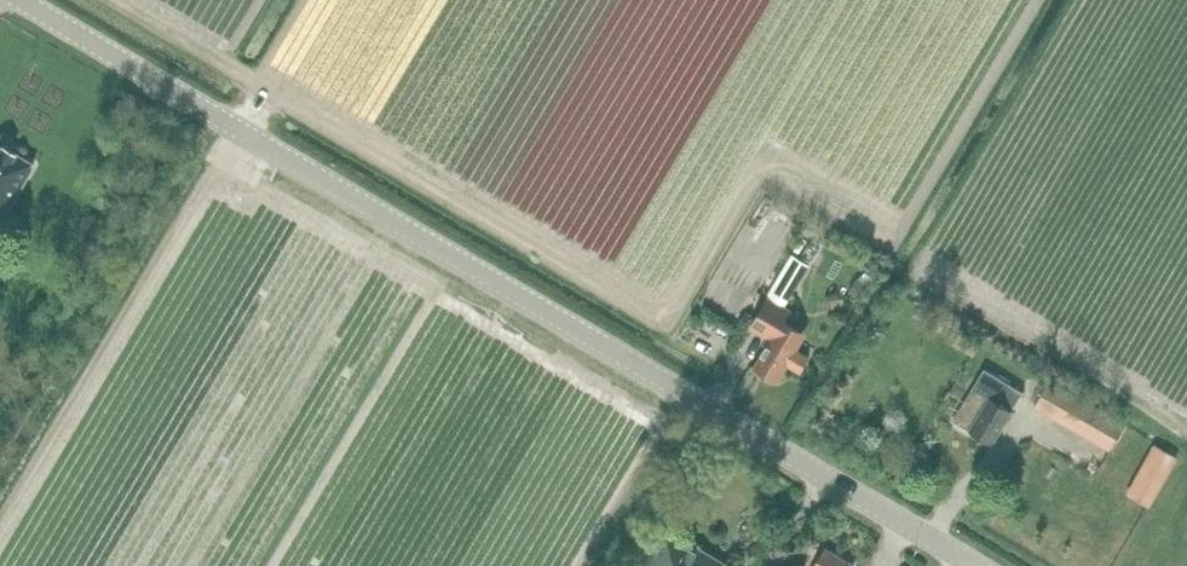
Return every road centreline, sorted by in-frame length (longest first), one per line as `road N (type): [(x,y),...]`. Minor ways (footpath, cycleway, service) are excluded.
road 1 (unclassified): [(973,565),(21,0)]

